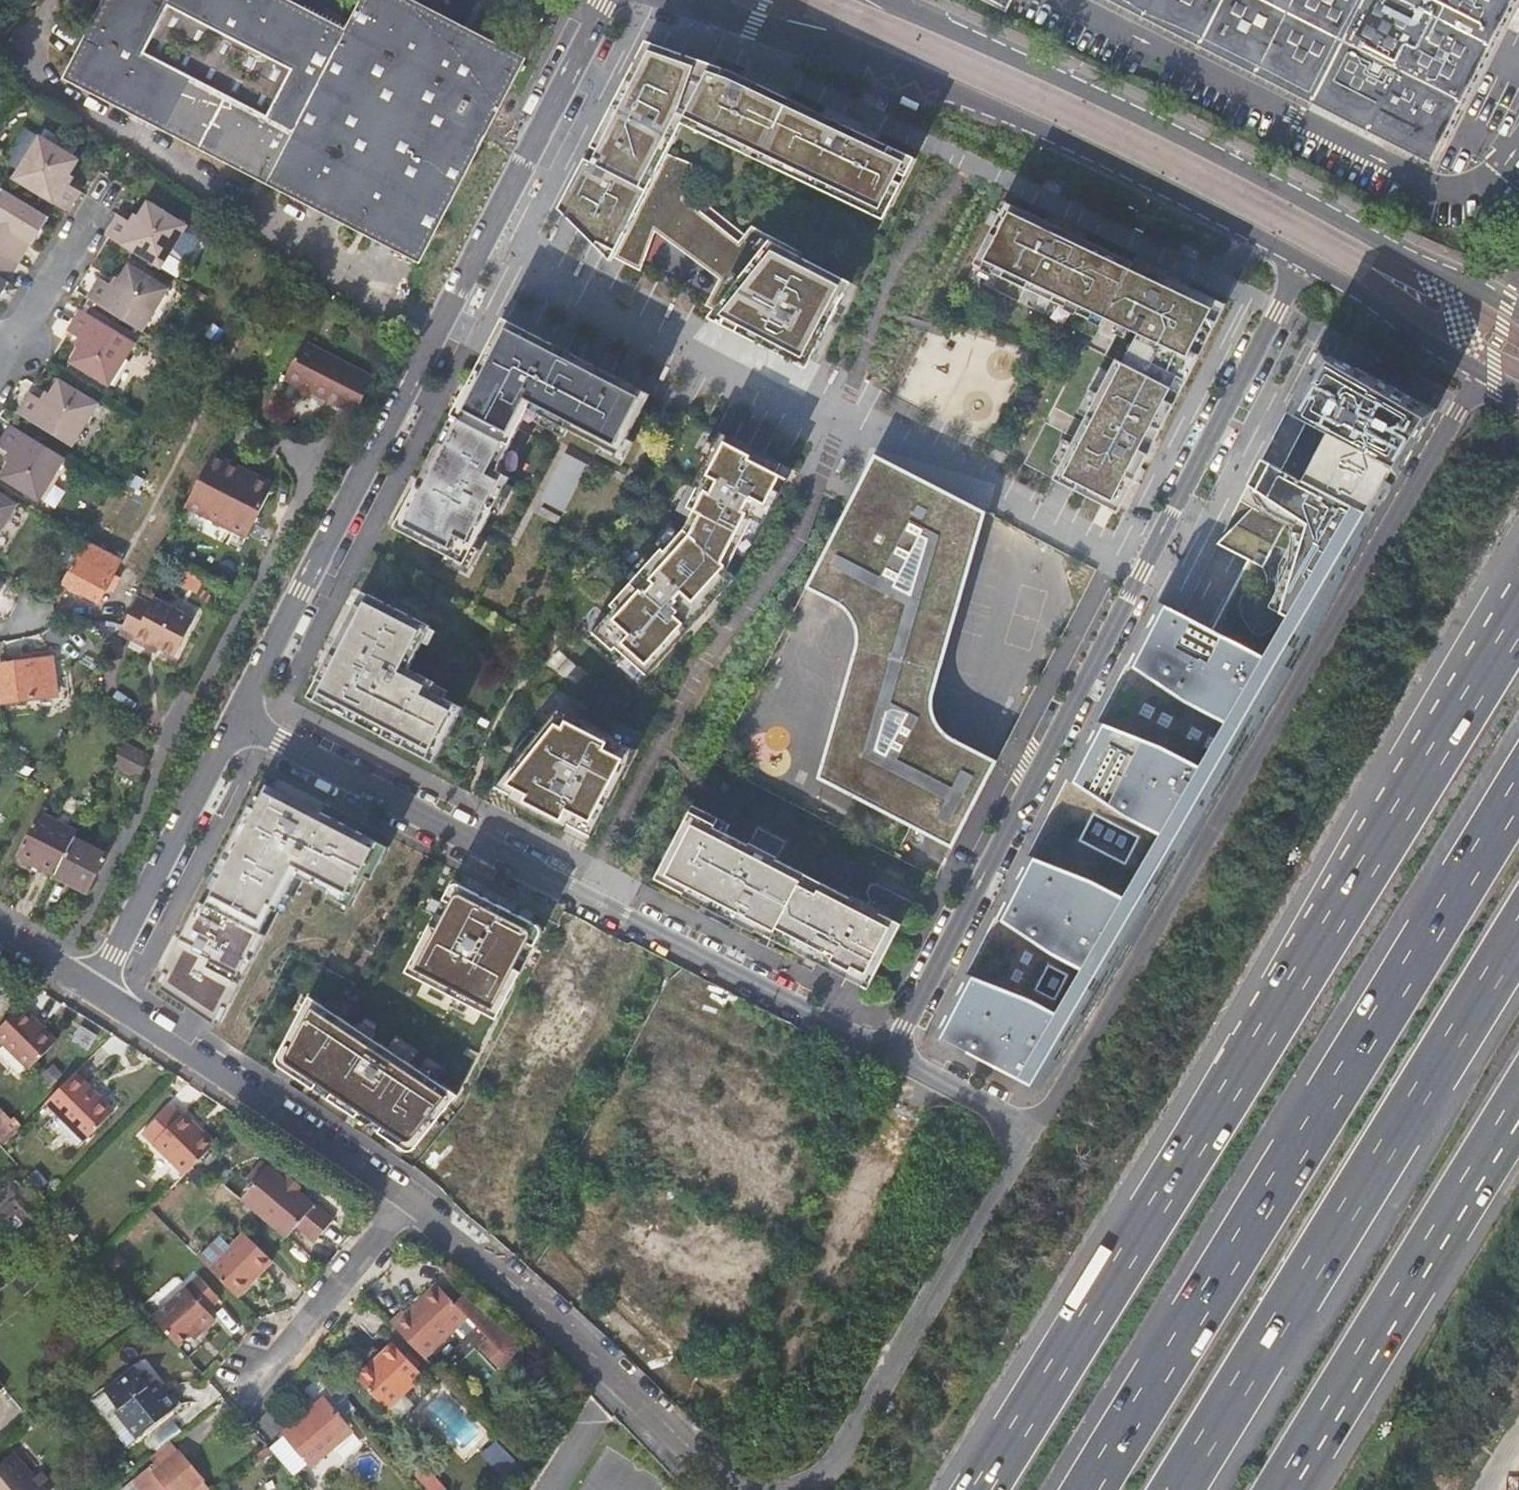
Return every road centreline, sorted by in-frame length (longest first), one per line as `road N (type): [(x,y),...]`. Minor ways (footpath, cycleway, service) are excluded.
road 1 (motorway): [(1518,619),(979,1489)]
road 2 (residential): [(1307,264),(887,1042)]
road 3 (residential): [(1045,1122),(1477,372)]
road 4 (motorway): [(1518,788),(1087,1489)]
road 5 (residential): [(598,25),(262,637),(249,694)]
road 6 (residential): [(887,1042),(264,725),(249,694)]
road 7 (tertiary): [(1518,315),(1142,117),(890,0)]
road 8 (tertiary): [(691,0),(983,104),(1307,264)]
road 9 (motorway): [(1178,1489),(1518,933)]
road 10 (residential): [(59,961),(317,462)]
road 11 (motorway): [(1283,1489),(1518,1105)]
road 12 (residential): [(403,1196),(733,1489)]
road 13 (residential): [(822,1489),(838,1480),(1045,1122)]
road 14 (residential): [(97,987),(403,1196)]
road 15 (residential): [(249,694),(97,987)]
road 16 (unclassified): [(403,1196),(233,1391)]
road 17 (tertiary): [(1307,264),(1477,372)]
road 18 (residential): [(887,1042),(1045,1122)]
road 19 (residential): [(95,210),(13,344)]

